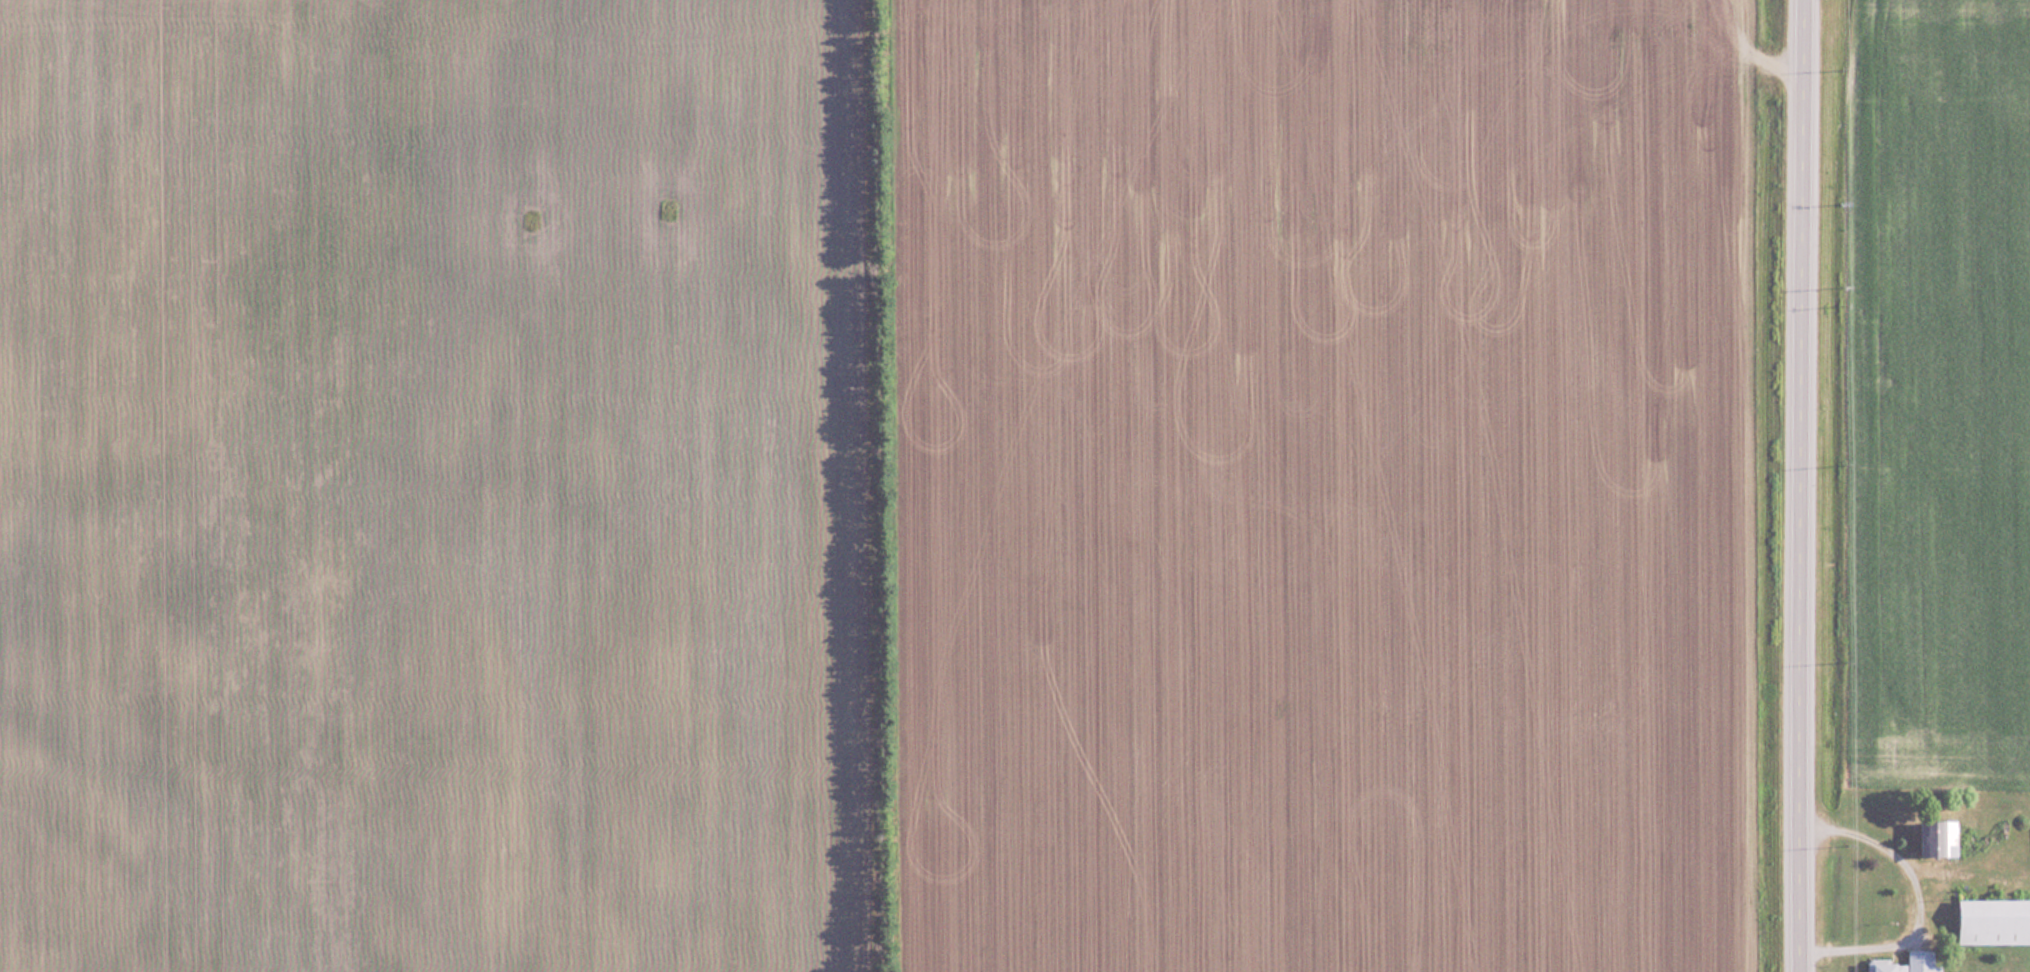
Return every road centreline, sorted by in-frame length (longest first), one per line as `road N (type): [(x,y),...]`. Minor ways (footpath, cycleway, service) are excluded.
road 1 (primary): [(1791,971),(1787,720),(1808,0)]

